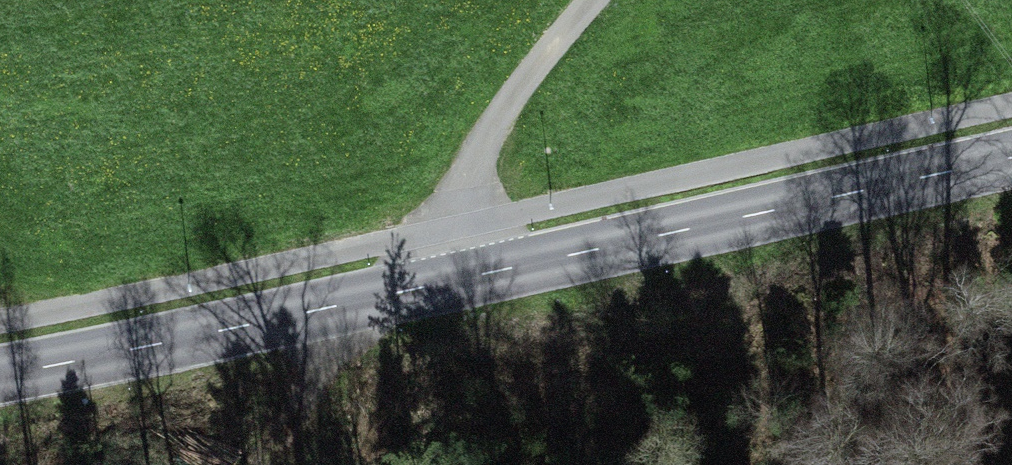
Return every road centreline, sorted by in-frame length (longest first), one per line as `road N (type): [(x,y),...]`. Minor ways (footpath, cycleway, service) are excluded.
road 1 (tertiary): [(1011,158),(0,376)]
road 2 (track): [(474,280),(464,224),(473,173),(558,18),(576,0)]

